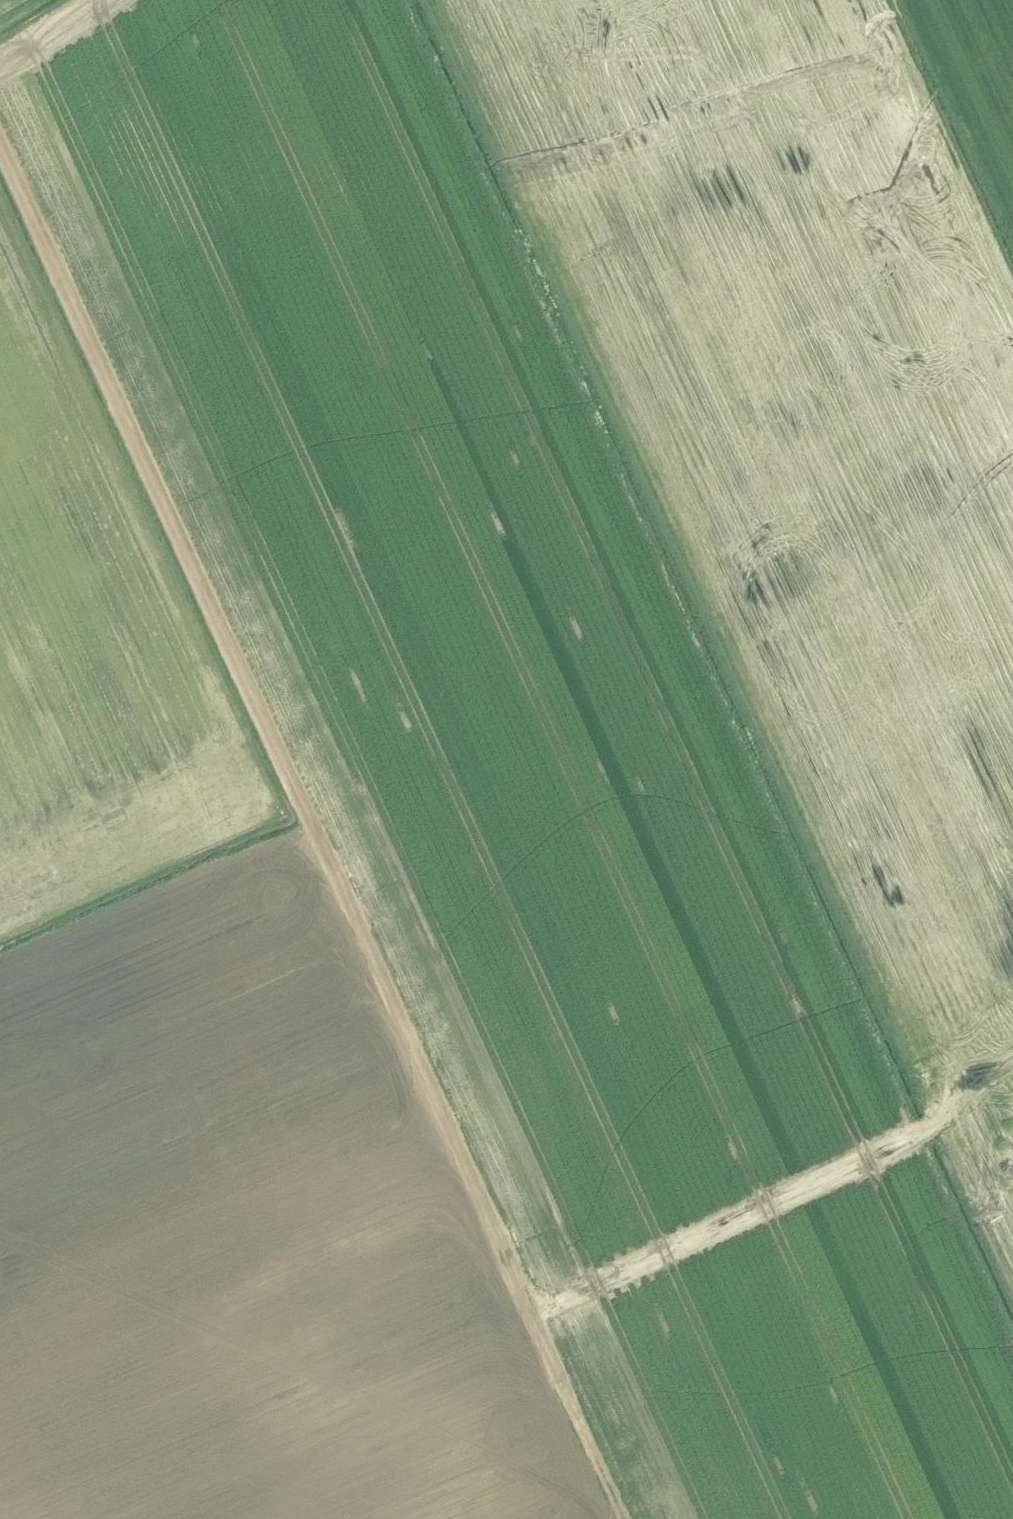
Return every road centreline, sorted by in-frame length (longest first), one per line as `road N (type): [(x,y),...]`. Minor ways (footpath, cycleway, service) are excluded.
road 1 (track): [(0,151),(623,1518)]

